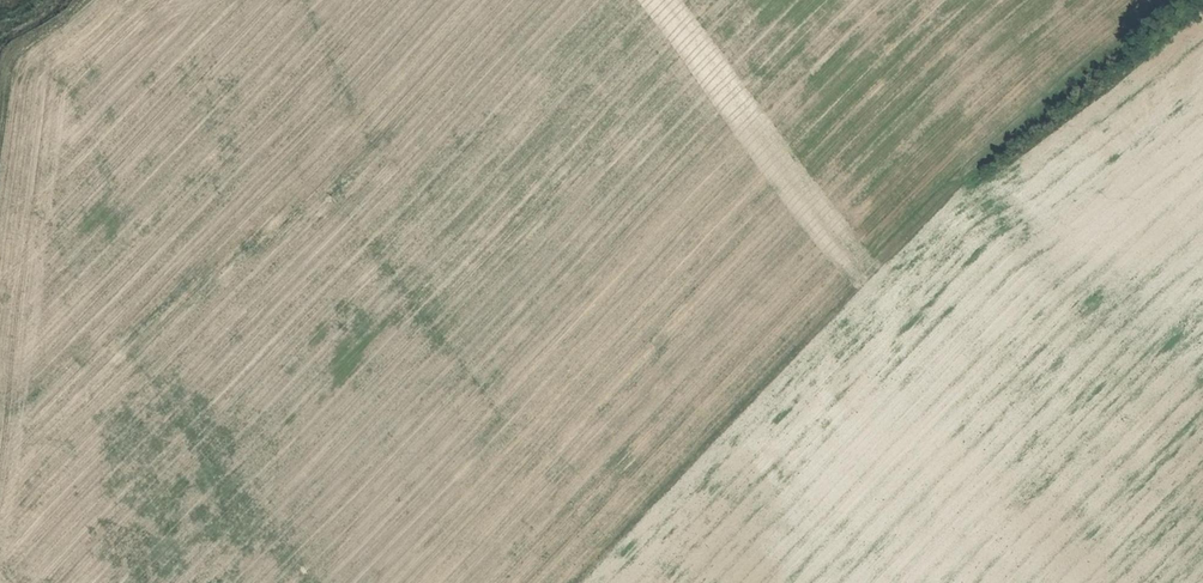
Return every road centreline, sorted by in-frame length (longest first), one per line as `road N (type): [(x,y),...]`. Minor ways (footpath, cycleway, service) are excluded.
road 1 (track): [(83,0),(14,49),(0,92)]

